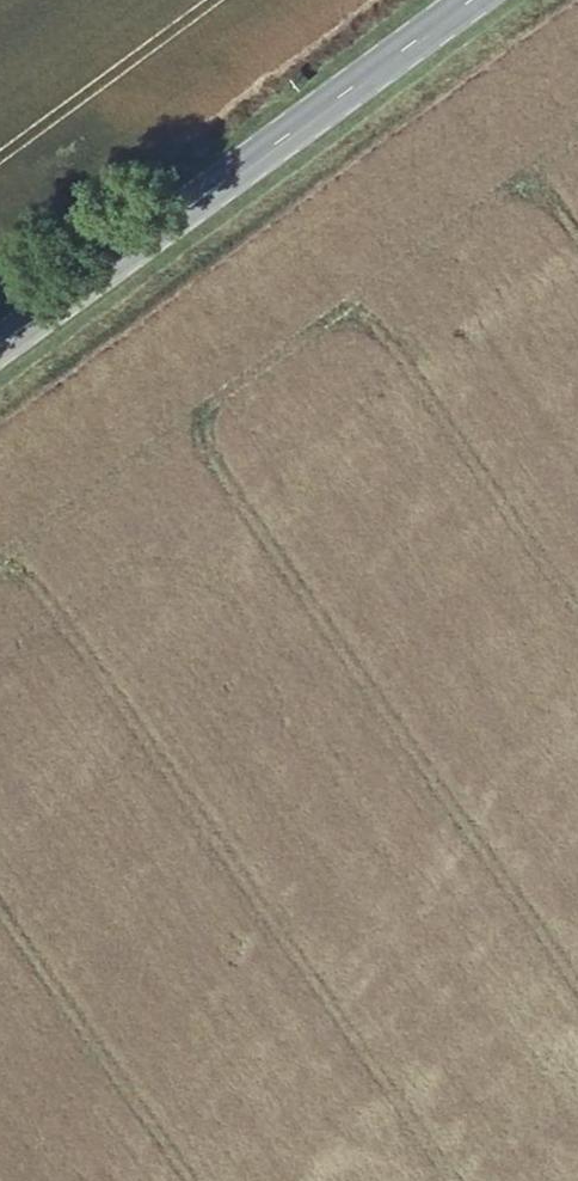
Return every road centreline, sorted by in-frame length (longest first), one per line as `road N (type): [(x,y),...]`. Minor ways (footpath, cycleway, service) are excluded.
road 1 (secondary): [(467,0),(0,340)]

